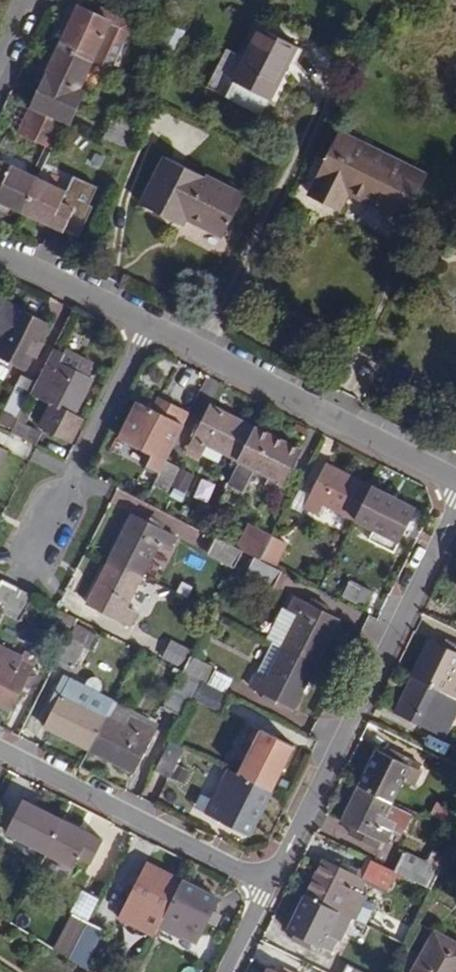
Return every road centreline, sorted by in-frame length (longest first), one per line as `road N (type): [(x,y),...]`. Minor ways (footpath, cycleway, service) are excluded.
road 1 (residential): [(455,504),(273,882)]
road 2 (residential): [(455,479),(150,325)]
road 3 (residential): [(273,882),(0,747)]
road 4 (residential): [(37,546),(150,325)]
road 5 (residential): [(150,325),(0,254)]

